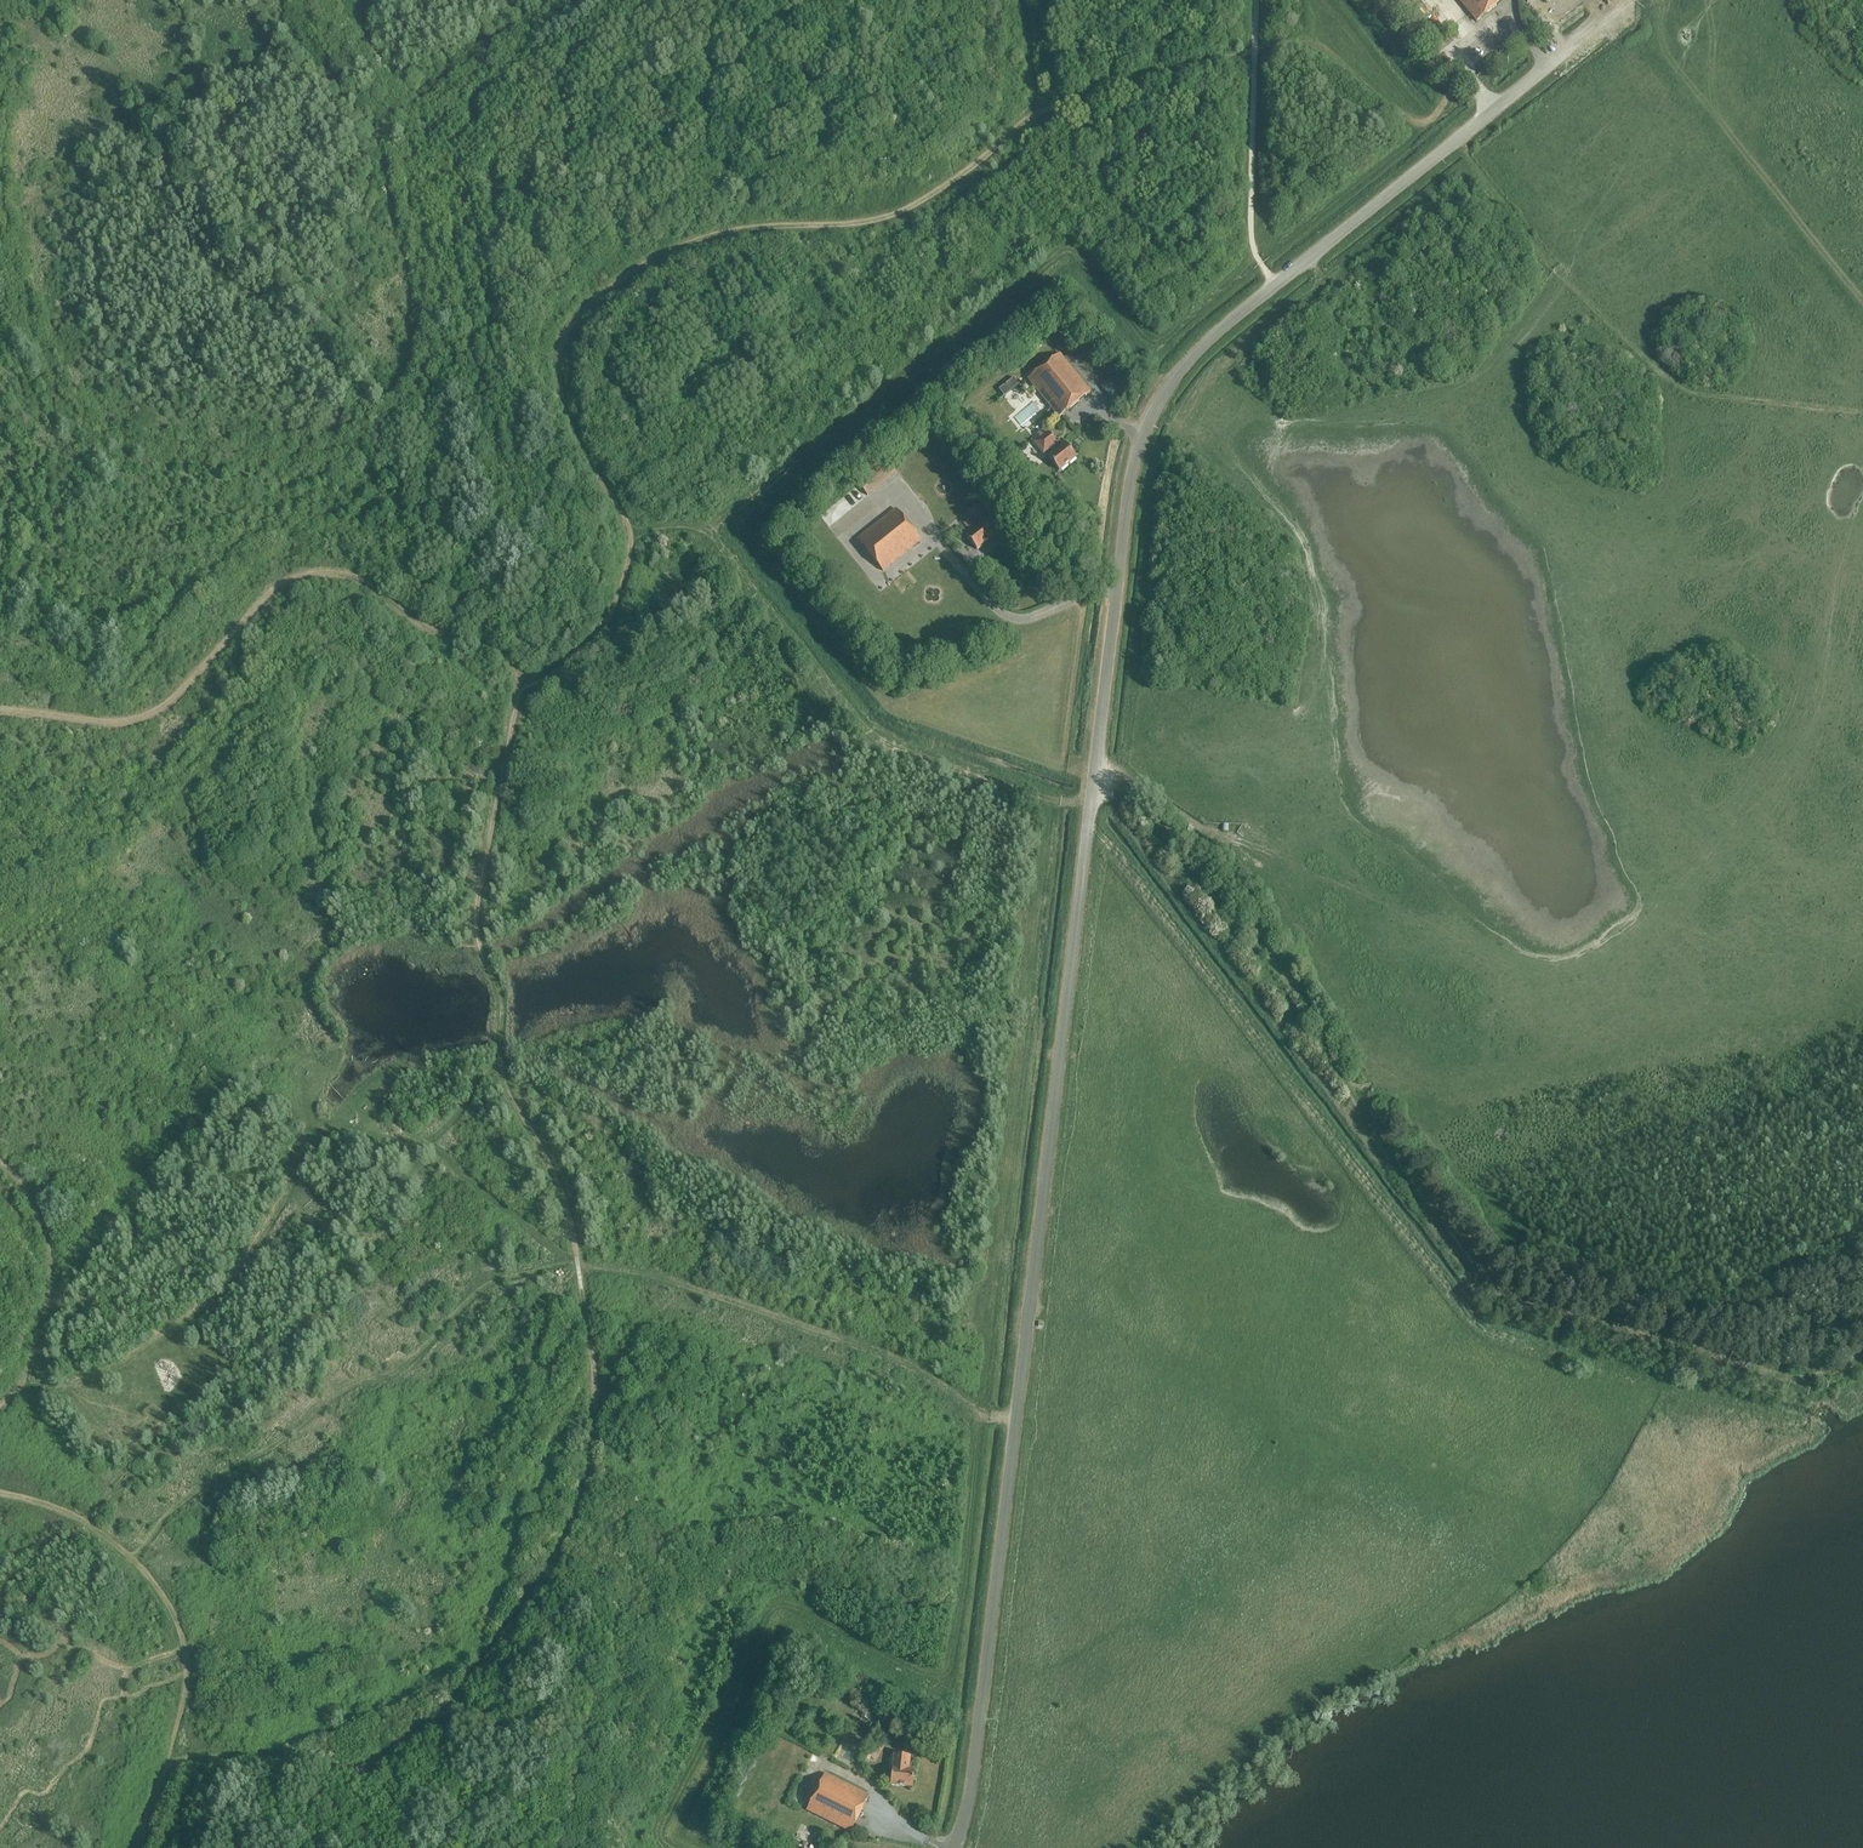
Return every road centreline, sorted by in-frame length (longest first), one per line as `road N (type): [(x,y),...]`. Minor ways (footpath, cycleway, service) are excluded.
road 1 (unclassified): [(953,1847),(971,1785),(1131,465),(1181,365),(1611,13)]

